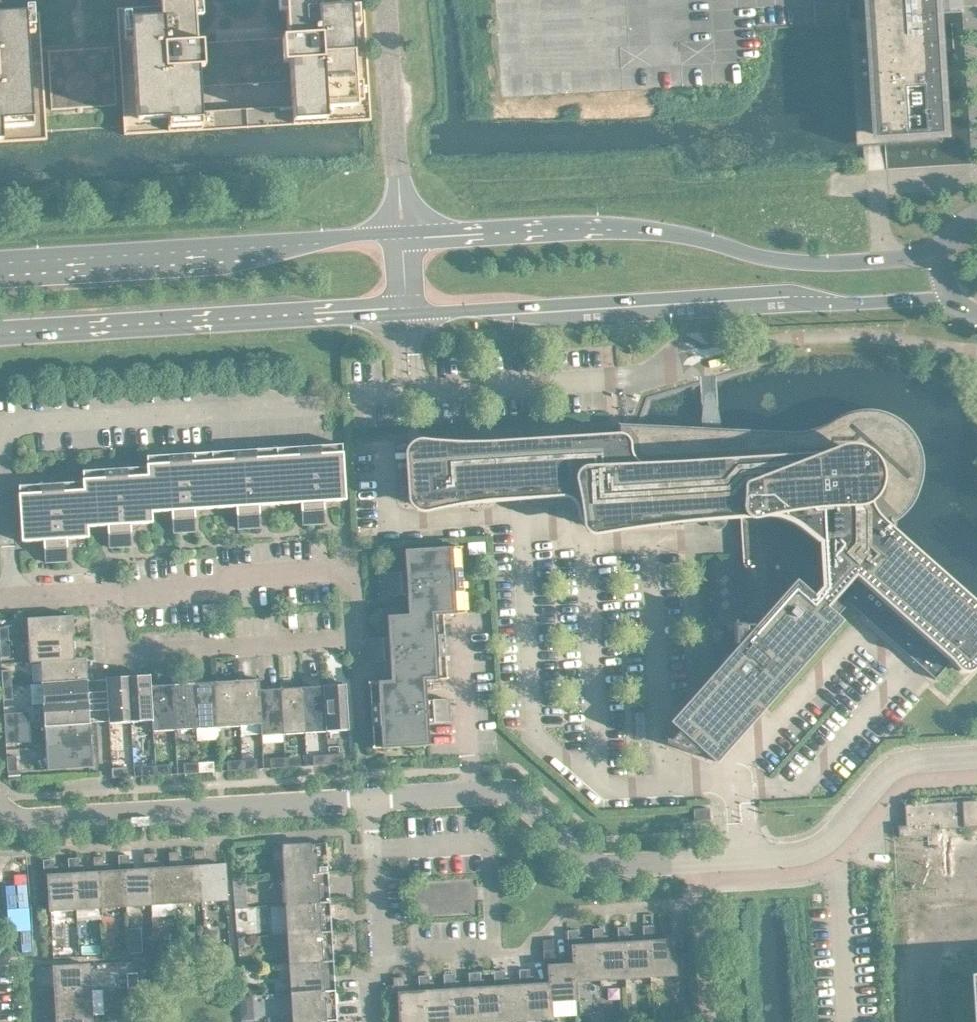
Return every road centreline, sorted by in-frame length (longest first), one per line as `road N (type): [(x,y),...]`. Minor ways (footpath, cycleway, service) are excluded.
road 1 (secondary): [(408,309),(797,295),(953,299)]
road 2 (secondary): [(942,248),(780,260),(638,224),(407,232)]
road 3 (secondary): [(0,329),(408,309)]
road 4 (secondary): [(407,232),(0,258)]
road 5 (residential): [(369,797),(24,819),(0,805)]
road 6 (residential): [(116,588),(119,649),(358,635),(355,574)]
road 7 (residential): [(380,949),(497,941),(490,841),(373,850)]
road 8 (residential): [(700,860),(811,851),(895,766),(976,754)]
road 9 (residential): [(700,860),(598,861),(514,795),(477,798)]
road 10 (residential): [(355,574),(116,588)]
road 11 (residential): [(391,0),(407,232)]
road 12 (residential): [(466,625),(477,798)]

